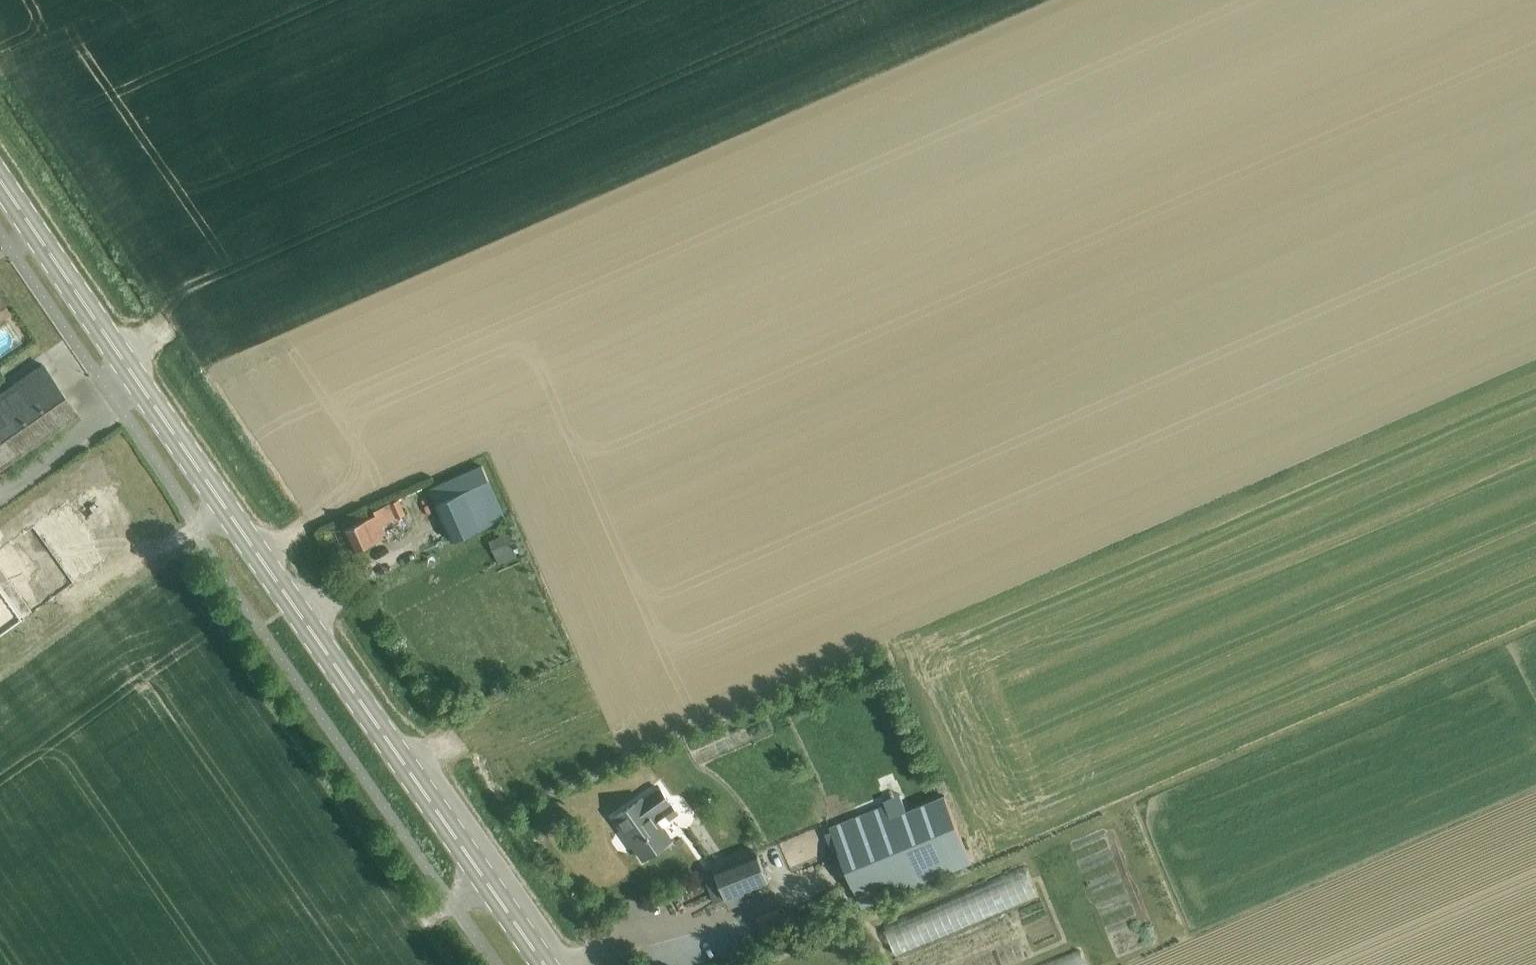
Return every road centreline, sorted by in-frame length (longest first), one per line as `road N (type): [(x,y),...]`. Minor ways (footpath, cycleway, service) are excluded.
road 1 (secondary): [(542,964),(0,181)]

